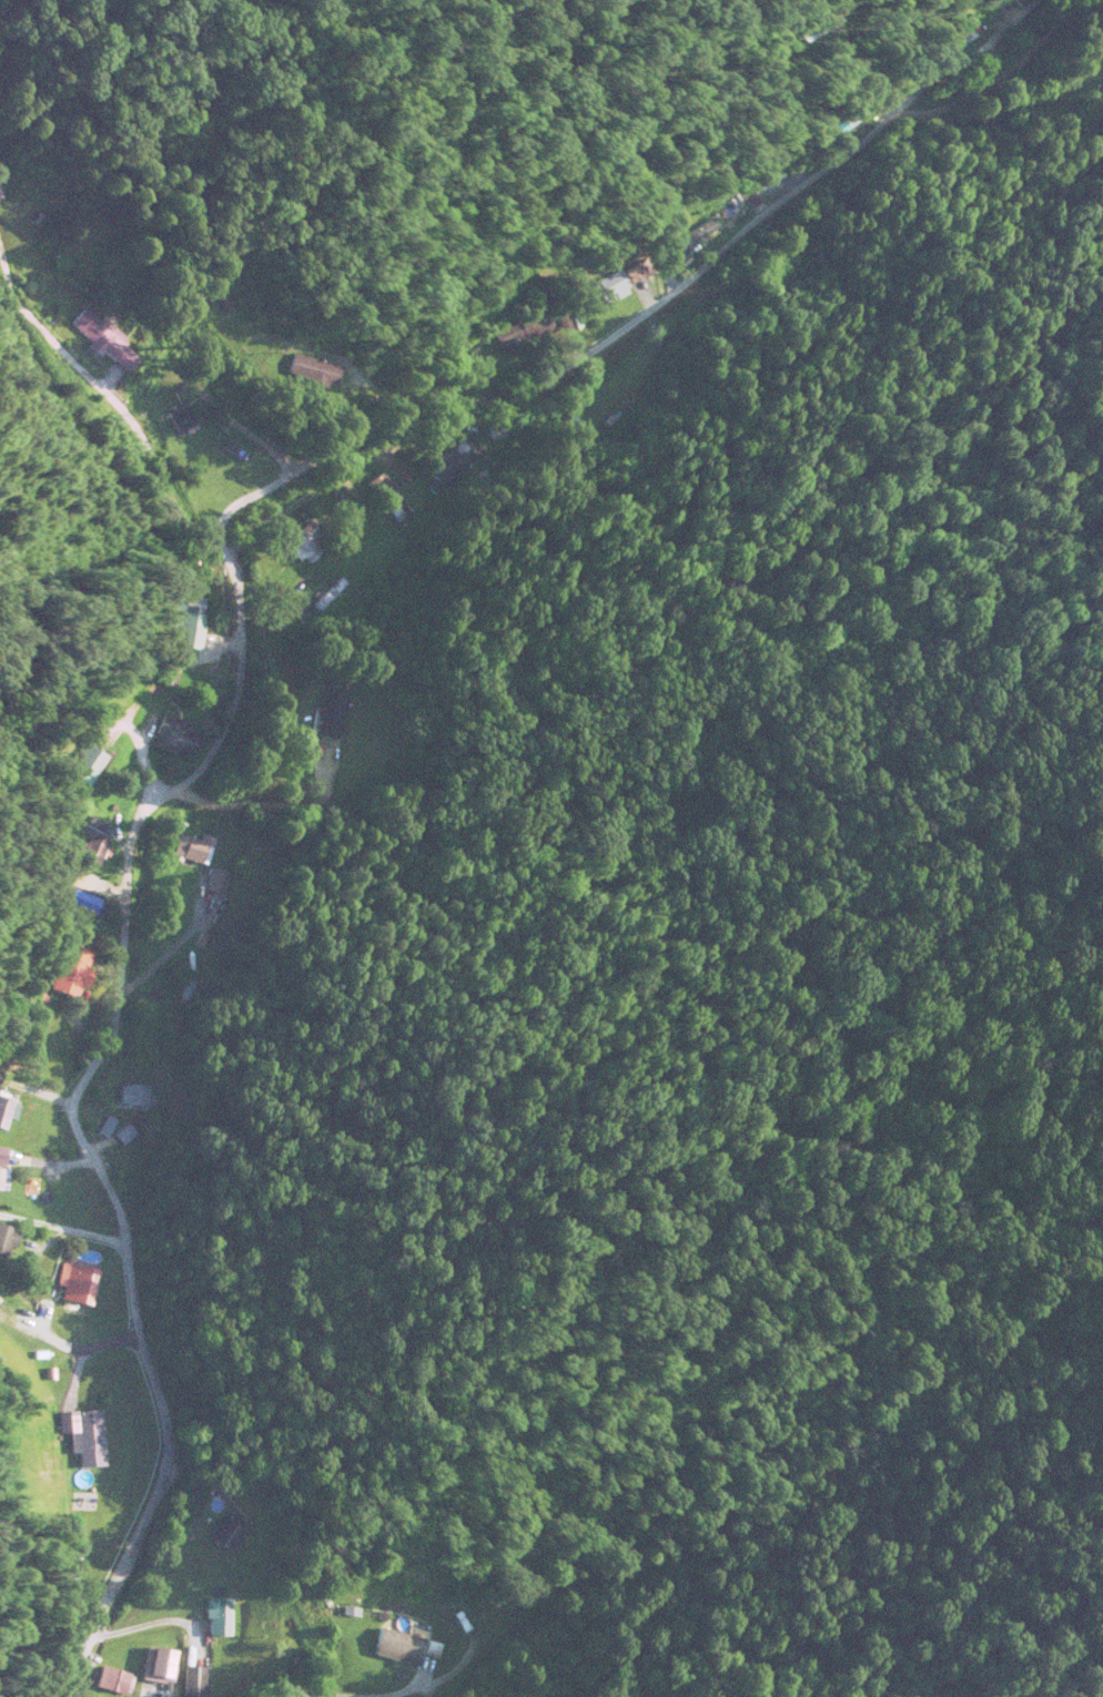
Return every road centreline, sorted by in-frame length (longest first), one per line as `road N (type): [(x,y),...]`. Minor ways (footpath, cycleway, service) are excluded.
road 1 (residential): [(62,1696),(174,1455),(169,1408),(145,1353),(129,1248),(77,1129),(73,1102),(111,1033),(136,827),(237,714),(244,618),(231,562),(264,520),(315,487),(518,414)]
road 2 (residential): [(1081,0),(961,60),(665,305),(394,425),(233,509),(209,543)]
road 3 (residential): [(0,253),(10,302),(105,393),(140,435),(176,519),(231,562)]
road 4 (residential): [(0,1217),(129,1248)]

